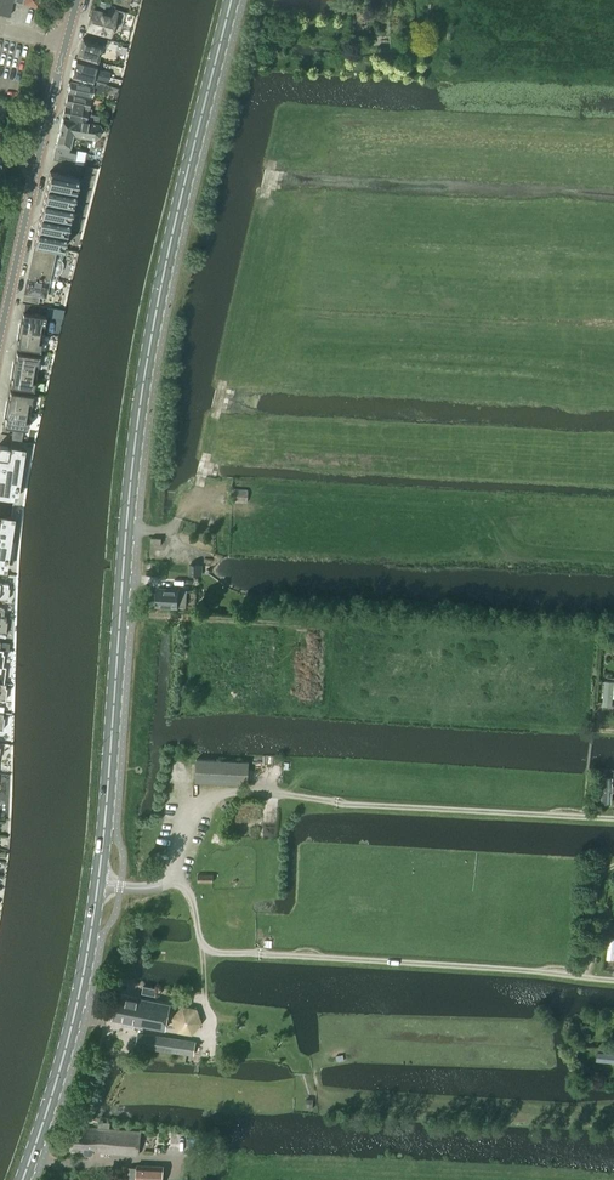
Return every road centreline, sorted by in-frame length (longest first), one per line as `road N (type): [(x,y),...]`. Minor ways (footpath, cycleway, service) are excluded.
road 1 (primary): [(22,1179),(82,979),(146,363),(232,0)]
road 2 (track): [(613,979),(260,956)]
road 3 (tertiary): [(0,342),(77,0)]
road 4 (track): [(613,819),(337,804)]
road 5 (track): [(200,495),(232,510),(321,494),(392,497)]
road 6 (track): [(120,615),(304,625)]

